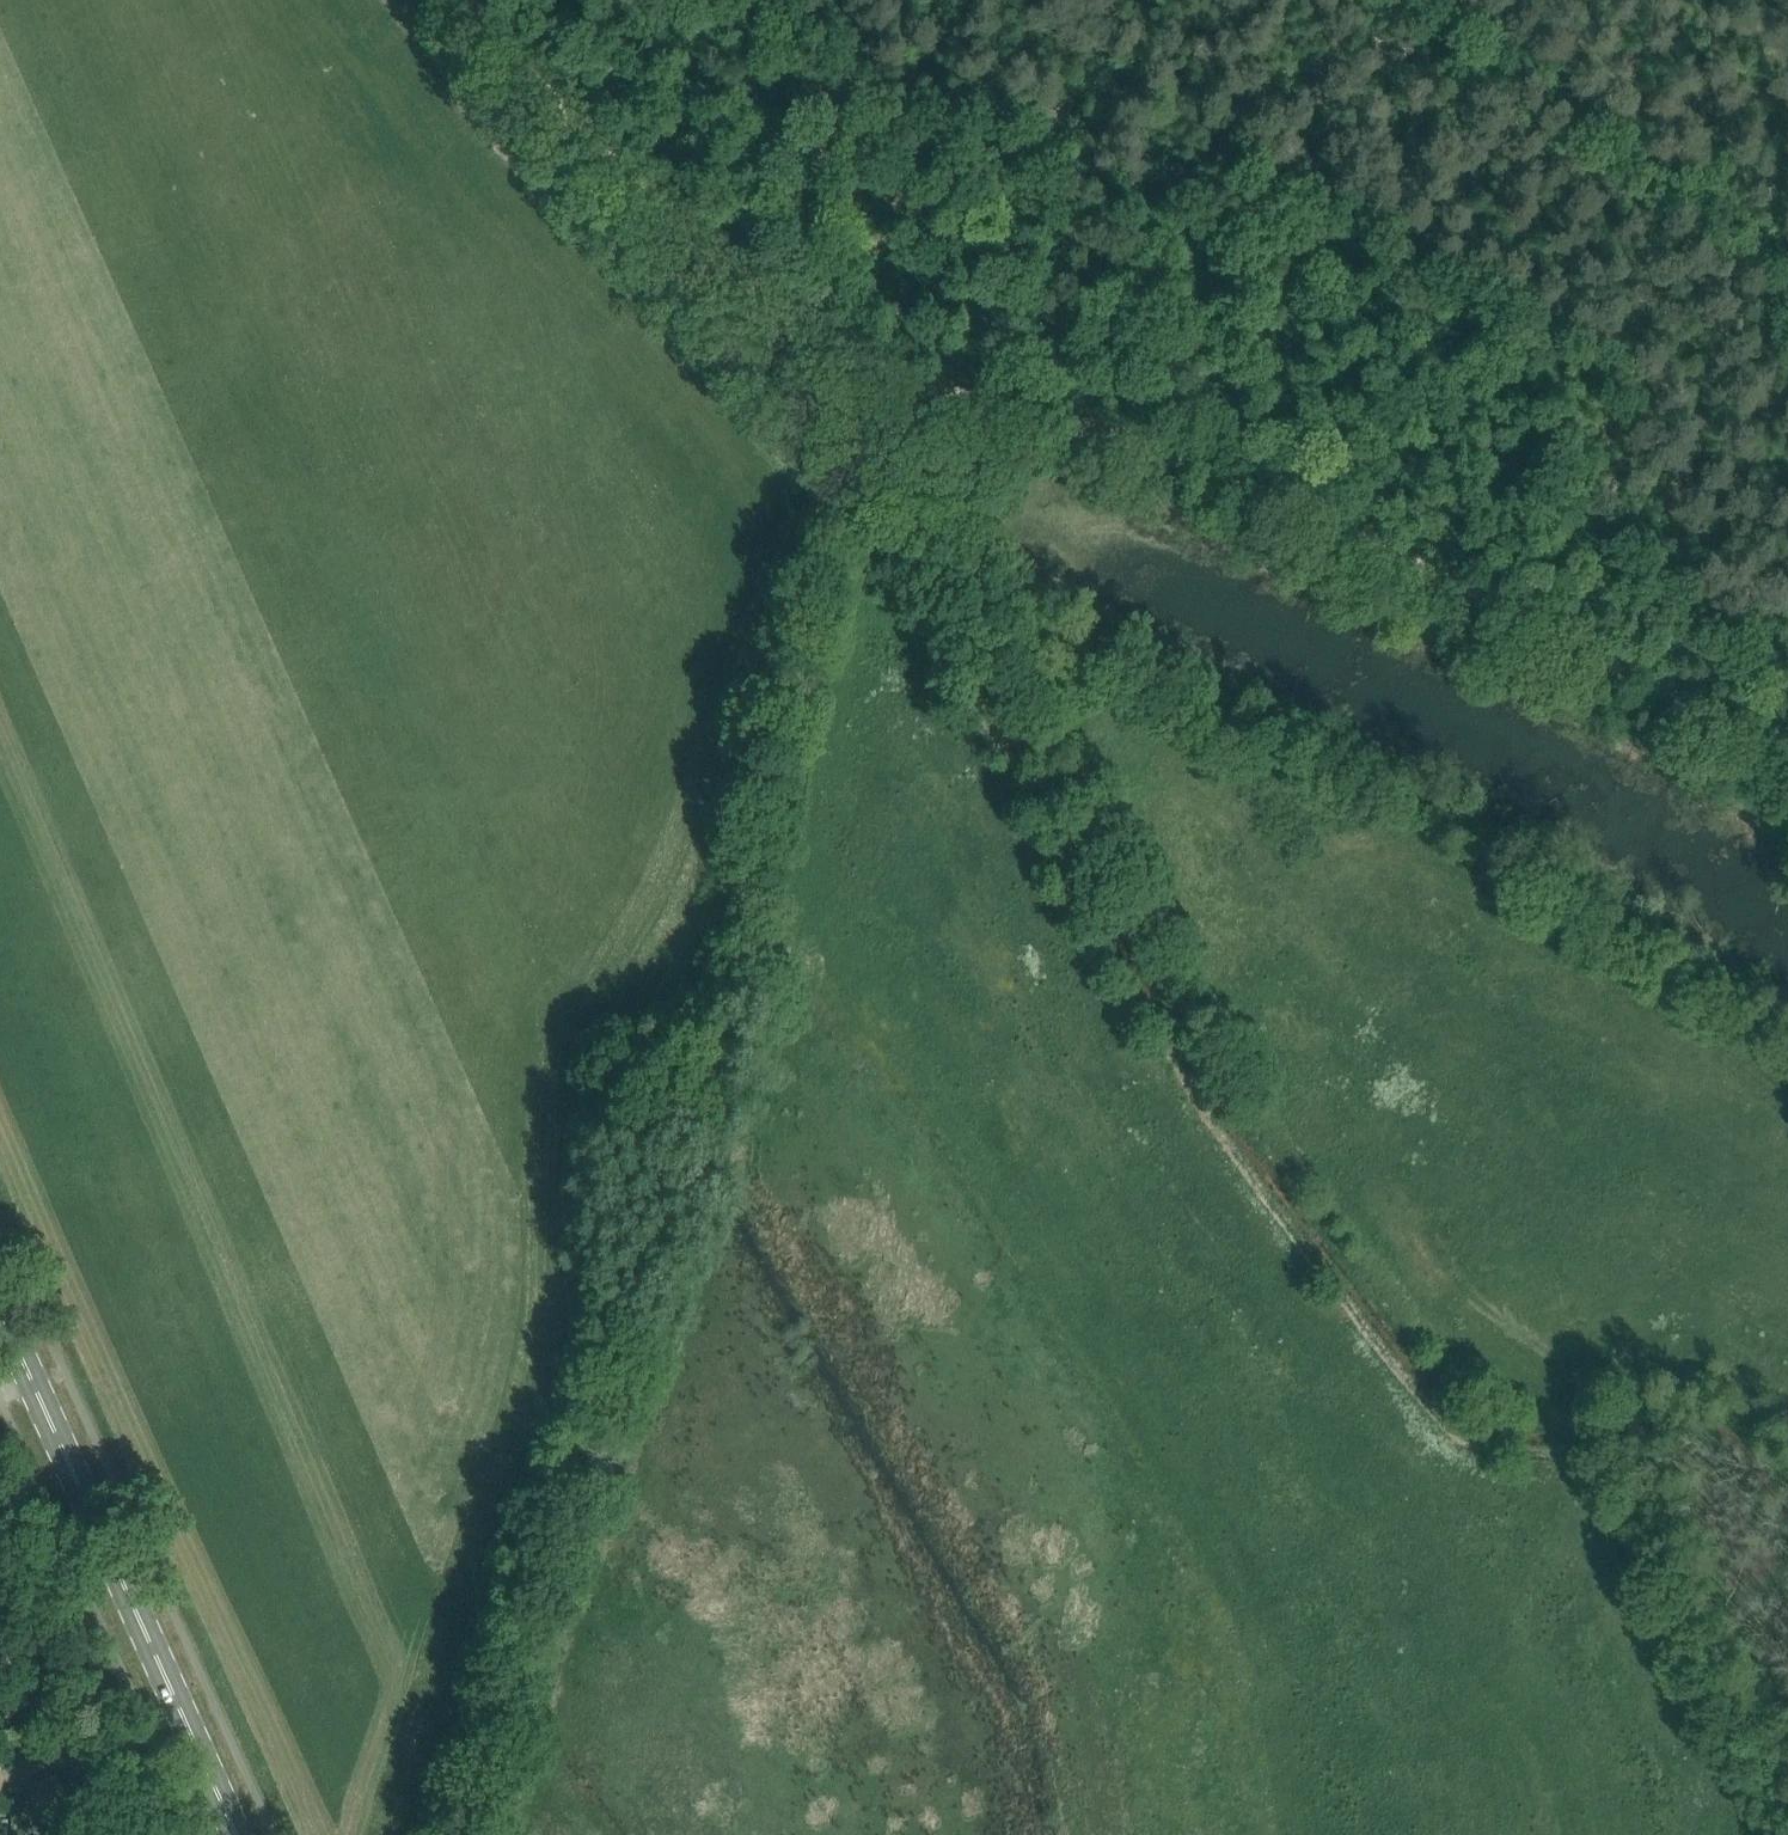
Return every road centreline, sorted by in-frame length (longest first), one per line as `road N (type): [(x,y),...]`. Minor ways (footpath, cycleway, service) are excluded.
road 1 (track): [(483,0),(589,131),(675,214),(832,340),(1194,457),(1380,540),(1560,627),(1787,769)]
road 2 (primary): [(239,1834),(0,1305)]
road 3 (track): [(1256,109),(1318,0)]

